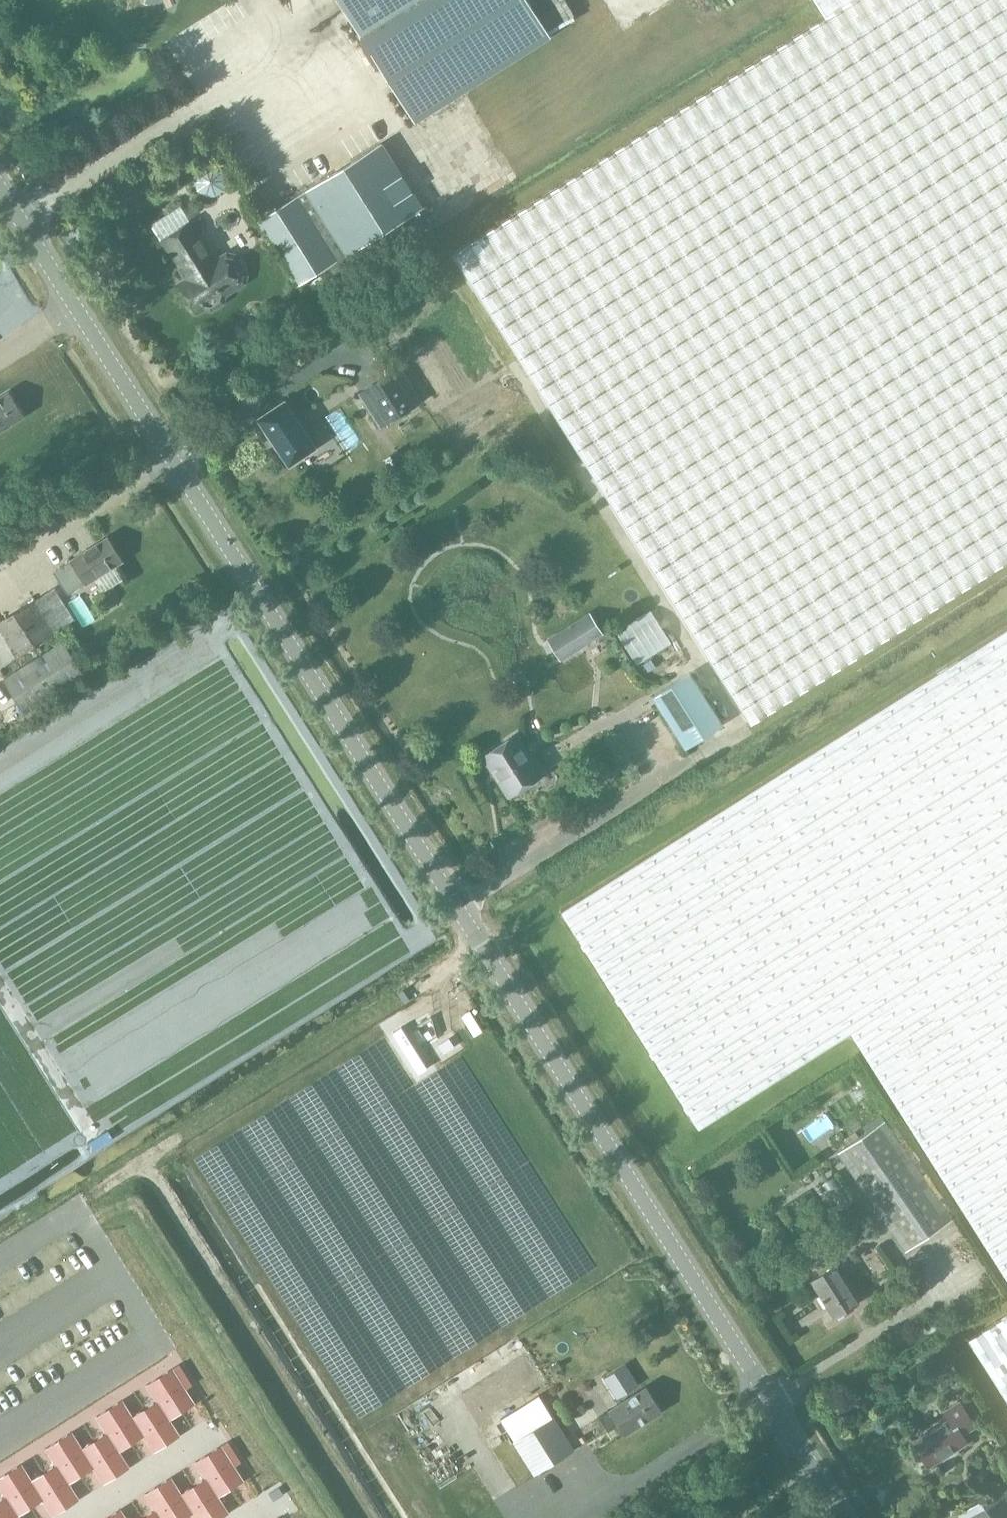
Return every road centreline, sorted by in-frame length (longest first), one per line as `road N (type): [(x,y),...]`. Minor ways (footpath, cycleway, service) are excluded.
road 1 (unclassified): [(845,1517),(0,188)]

